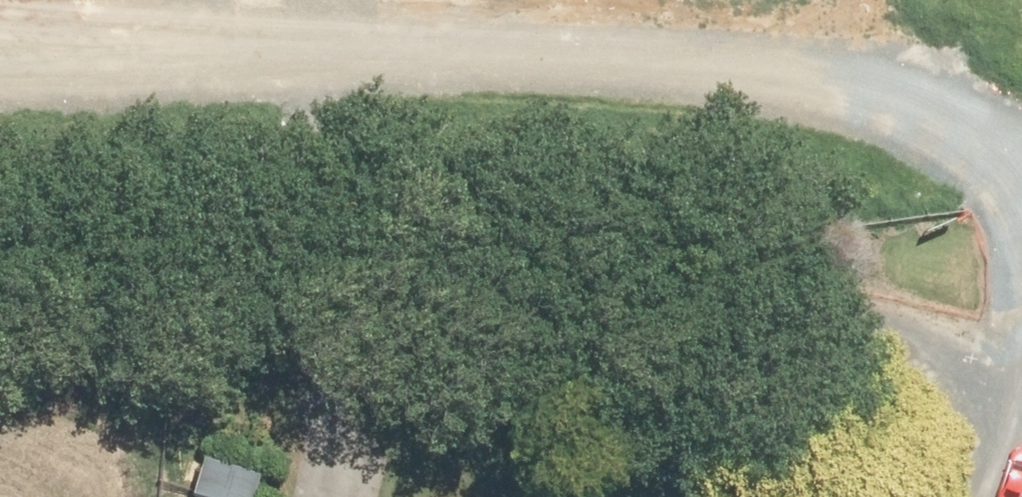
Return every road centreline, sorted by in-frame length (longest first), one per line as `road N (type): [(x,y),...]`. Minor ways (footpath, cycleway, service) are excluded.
road 1 (track): [(0,276),(1021,305)]
road 2 (unknown): [(1021,37),(251,0)]

